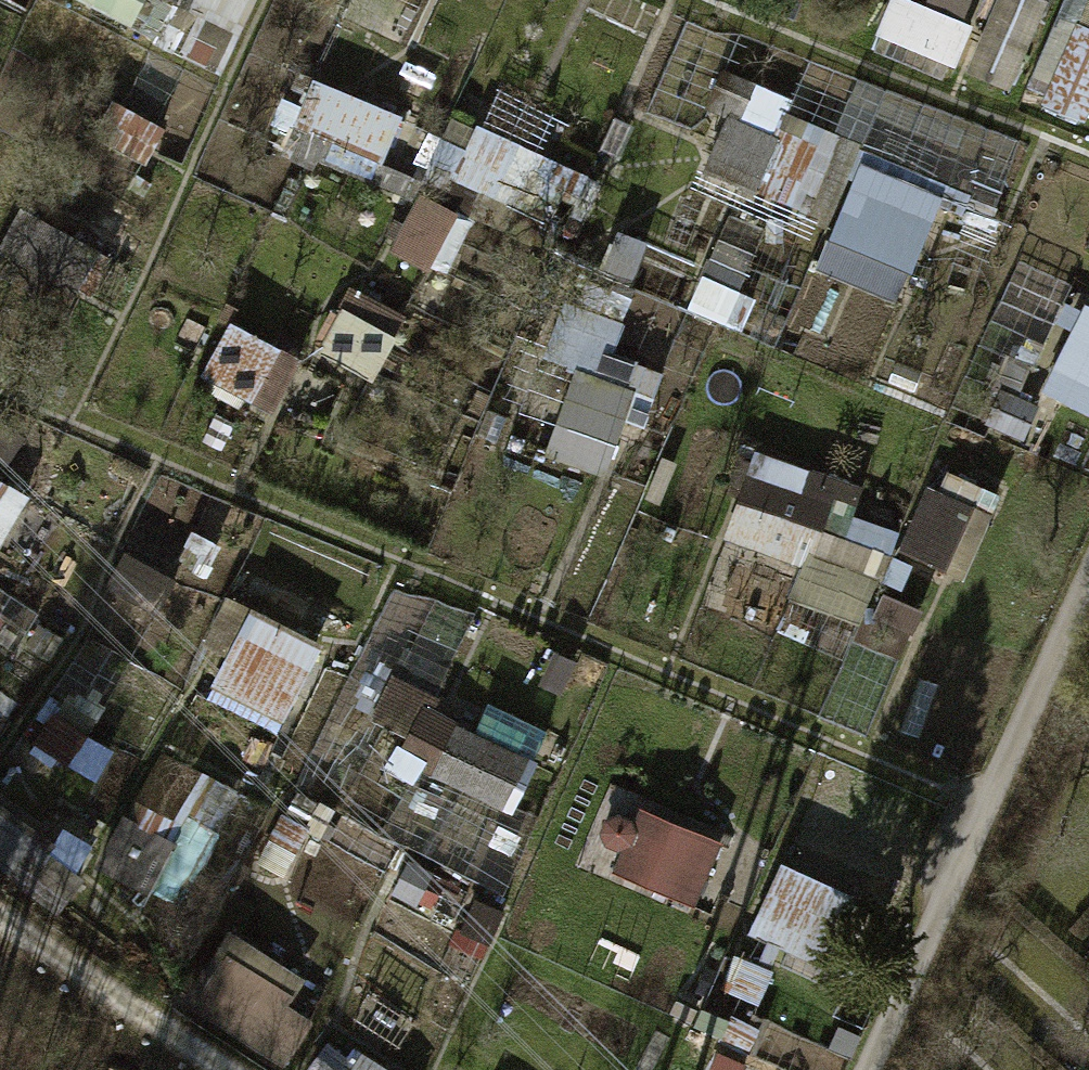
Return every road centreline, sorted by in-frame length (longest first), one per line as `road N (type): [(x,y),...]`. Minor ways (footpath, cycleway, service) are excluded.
road 1 (track): [(1088,596),(878,1069)]
road 2 (track): [(208,1069),(0,930)]

